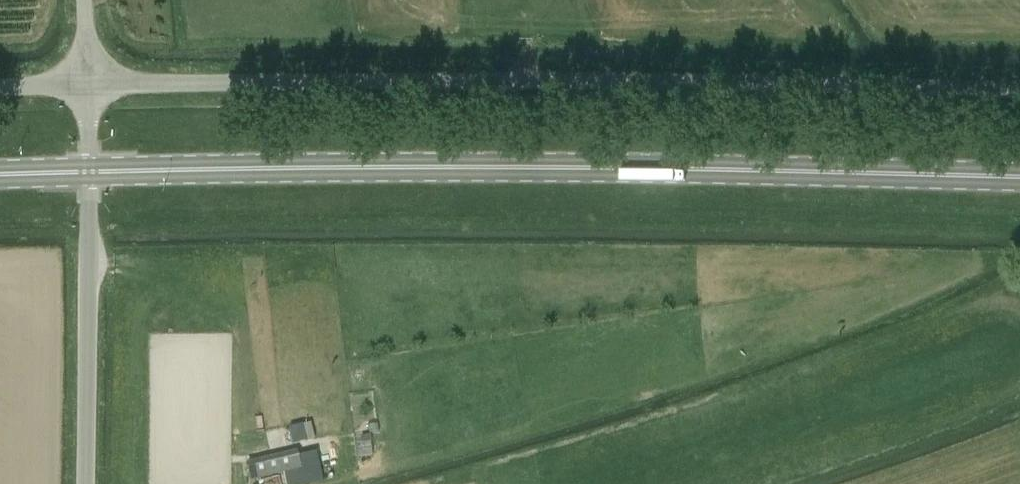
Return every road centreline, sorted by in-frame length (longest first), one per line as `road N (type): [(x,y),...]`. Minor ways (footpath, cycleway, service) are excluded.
road 1 (unclassified): [(89,85),(1019,101)]
road 2 (primary): [(1019,177),(553,166),(90,171)]
road 3 (unclassified): [(88,483),(90,171)]

